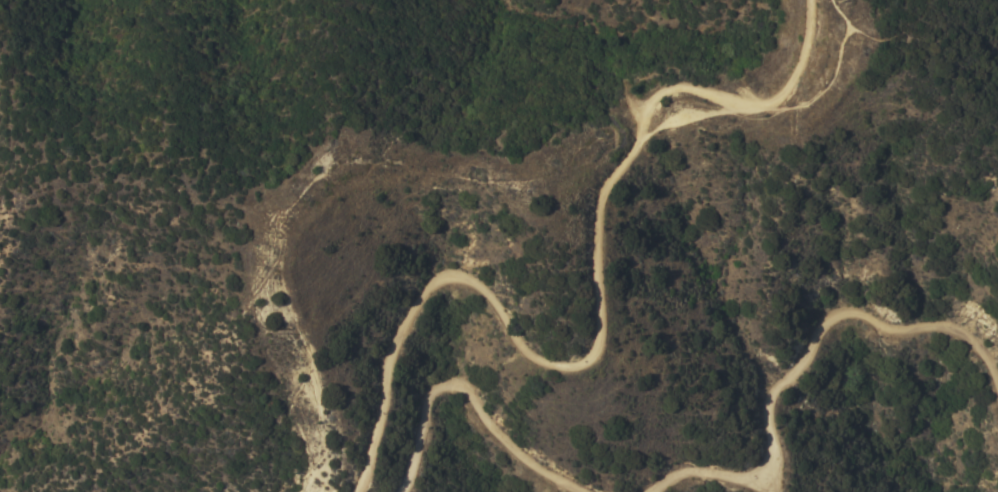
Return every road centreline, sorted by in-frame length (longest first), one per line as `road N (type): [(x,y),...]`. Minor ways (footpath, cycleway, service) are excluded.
road 1 (track): [(354,491),(370,458),(386,378),(417,308),(442,276),(478,281),(529,352),(554,366),(582,367),(599,344),(600,198),(640,147),(648,119),(682,87),(766,106),(784,93),(807,42),(808,0)]
road 2 (track): [(656,491),(707,473),(739,481),(769,472),(768,393),(791,376),(831,316),(852,310),(882,327),(929,325),(975,341),(997,384)]
road 3 (track): [(396,491),(419,452),(432,395),(465,385),(502,437),(582,491)]

